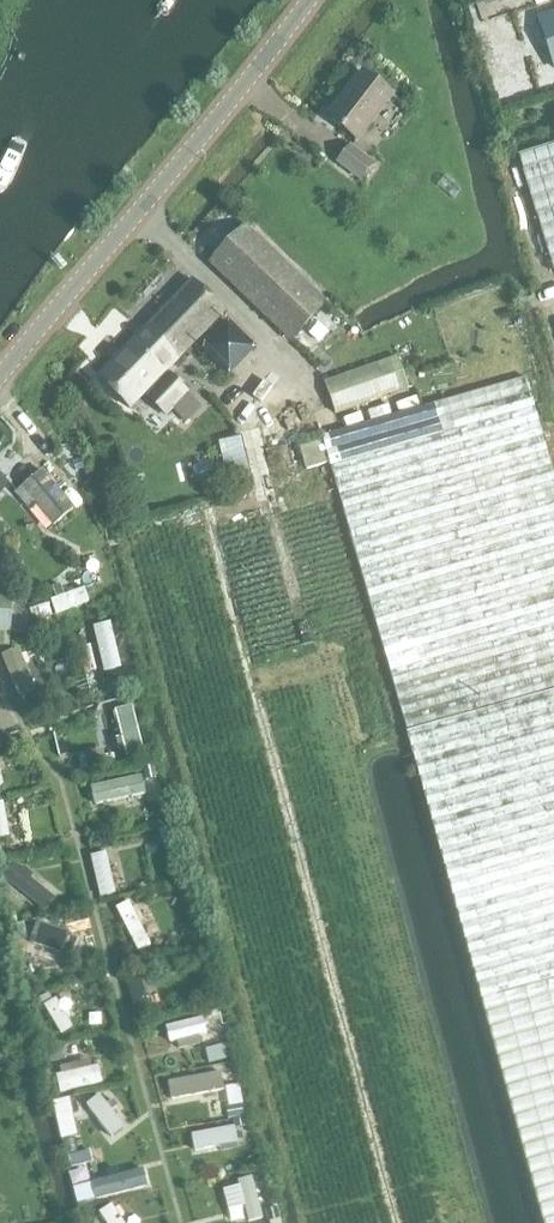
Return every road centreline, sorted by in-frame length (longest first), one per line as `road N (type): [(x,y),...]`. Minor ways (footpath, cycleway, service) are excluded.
road 1 (track): [(399,1222),(209,514),(262,494),(248,421),(291,365)]
road 2 (tertiary): [(0,376),(306,0)]

